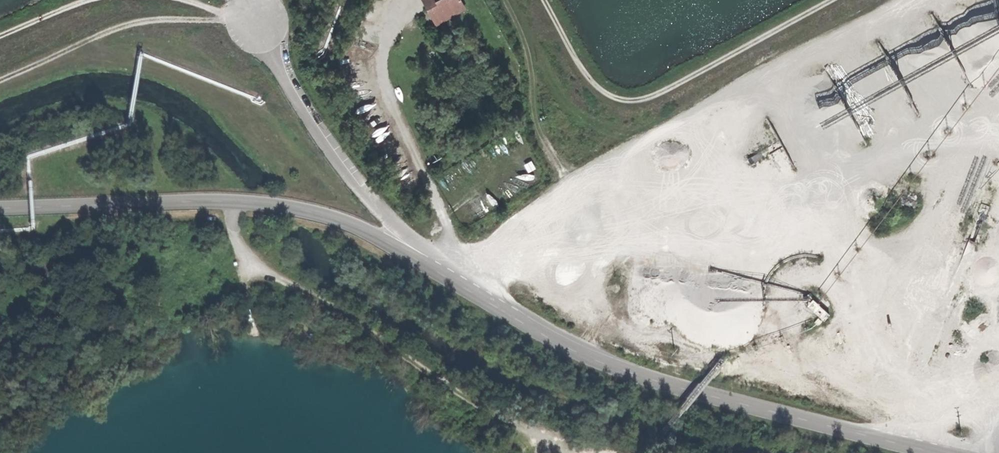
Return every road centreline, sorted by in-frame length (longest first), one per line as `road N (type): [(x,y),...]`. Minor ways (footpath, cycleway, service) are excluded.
road 1 (tertiary): [(928,452),(600,362),(356,226),(290,207),(0,210)]
road 2 (track): [(896,0),(458,253),(424,263)]
road 3 (track): [(546,0),(589,80),(629,100),(681,81),(828,0)]
road 4 (track): [(410,9),(381,50),(383,97),(458,253)]
road 5 (track): [(256,15),(138,22),(0,79)]
road 6 (track): [(501,0),(519,29),(537,129),(563,188)]

